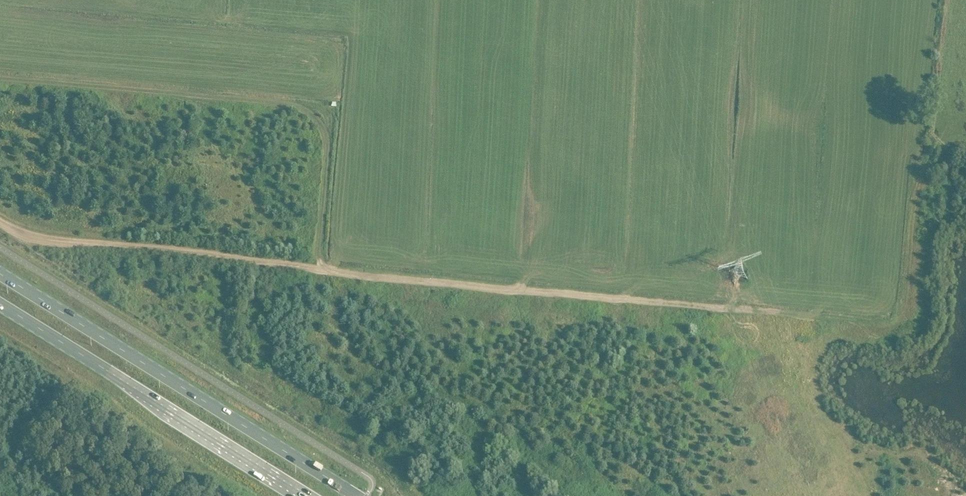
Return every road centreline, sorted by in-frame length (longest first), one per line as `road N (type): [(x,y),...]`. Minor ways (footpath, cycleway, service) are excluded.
road 1 (track): [(0,223),(27,240),(899,315),(919,168),(965,166)]
road 2 (primary): [(358,495),(0,272)]
road 3 (primary): [(0,305),(308,495)]

